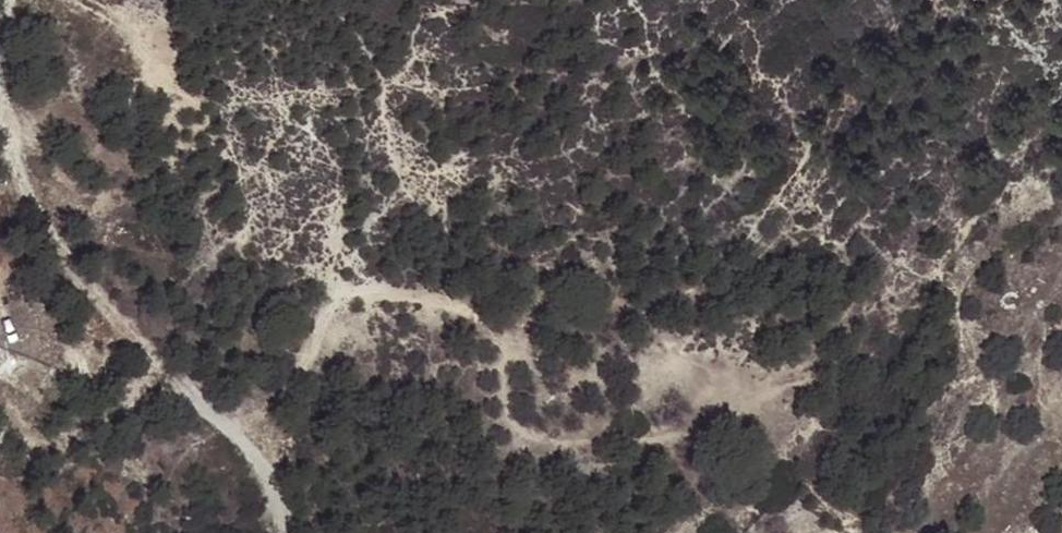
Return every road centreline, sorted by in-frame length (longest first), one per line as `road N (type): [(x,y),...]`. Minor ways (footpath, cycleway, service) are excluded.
road 1 (track): [(296,532),(257,460),(120,323),(60,250),(22,191),(0,125)]

